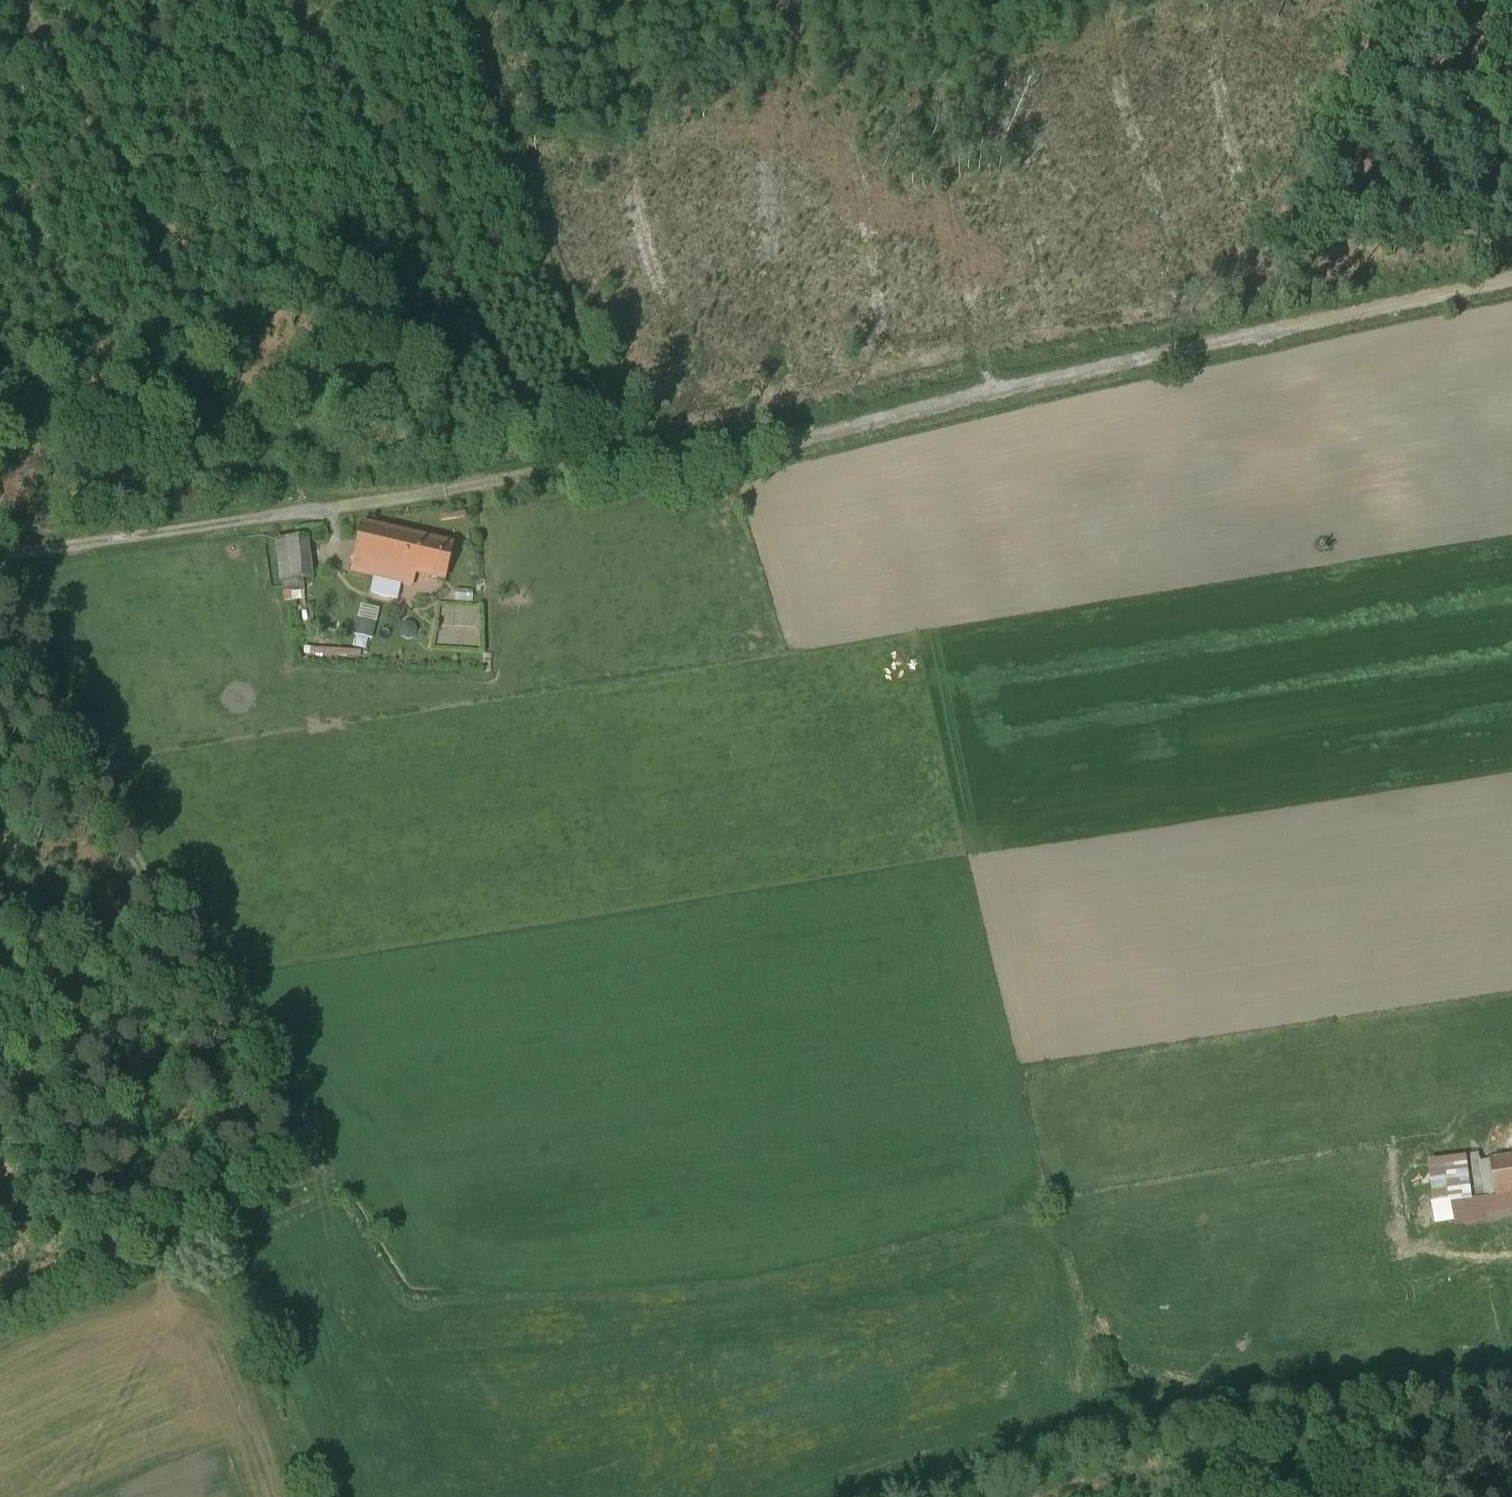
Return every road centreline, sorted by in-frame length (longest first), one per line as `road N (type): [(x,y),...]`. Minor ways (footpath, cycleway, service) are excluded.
road 1 (track): [(1511,278),(899,409),(716,457),(631,459),(0,558)]
road 2 (track): [(0,616),(65,799),(190,978),(289,1158),(178,1219),(169,1237)]

